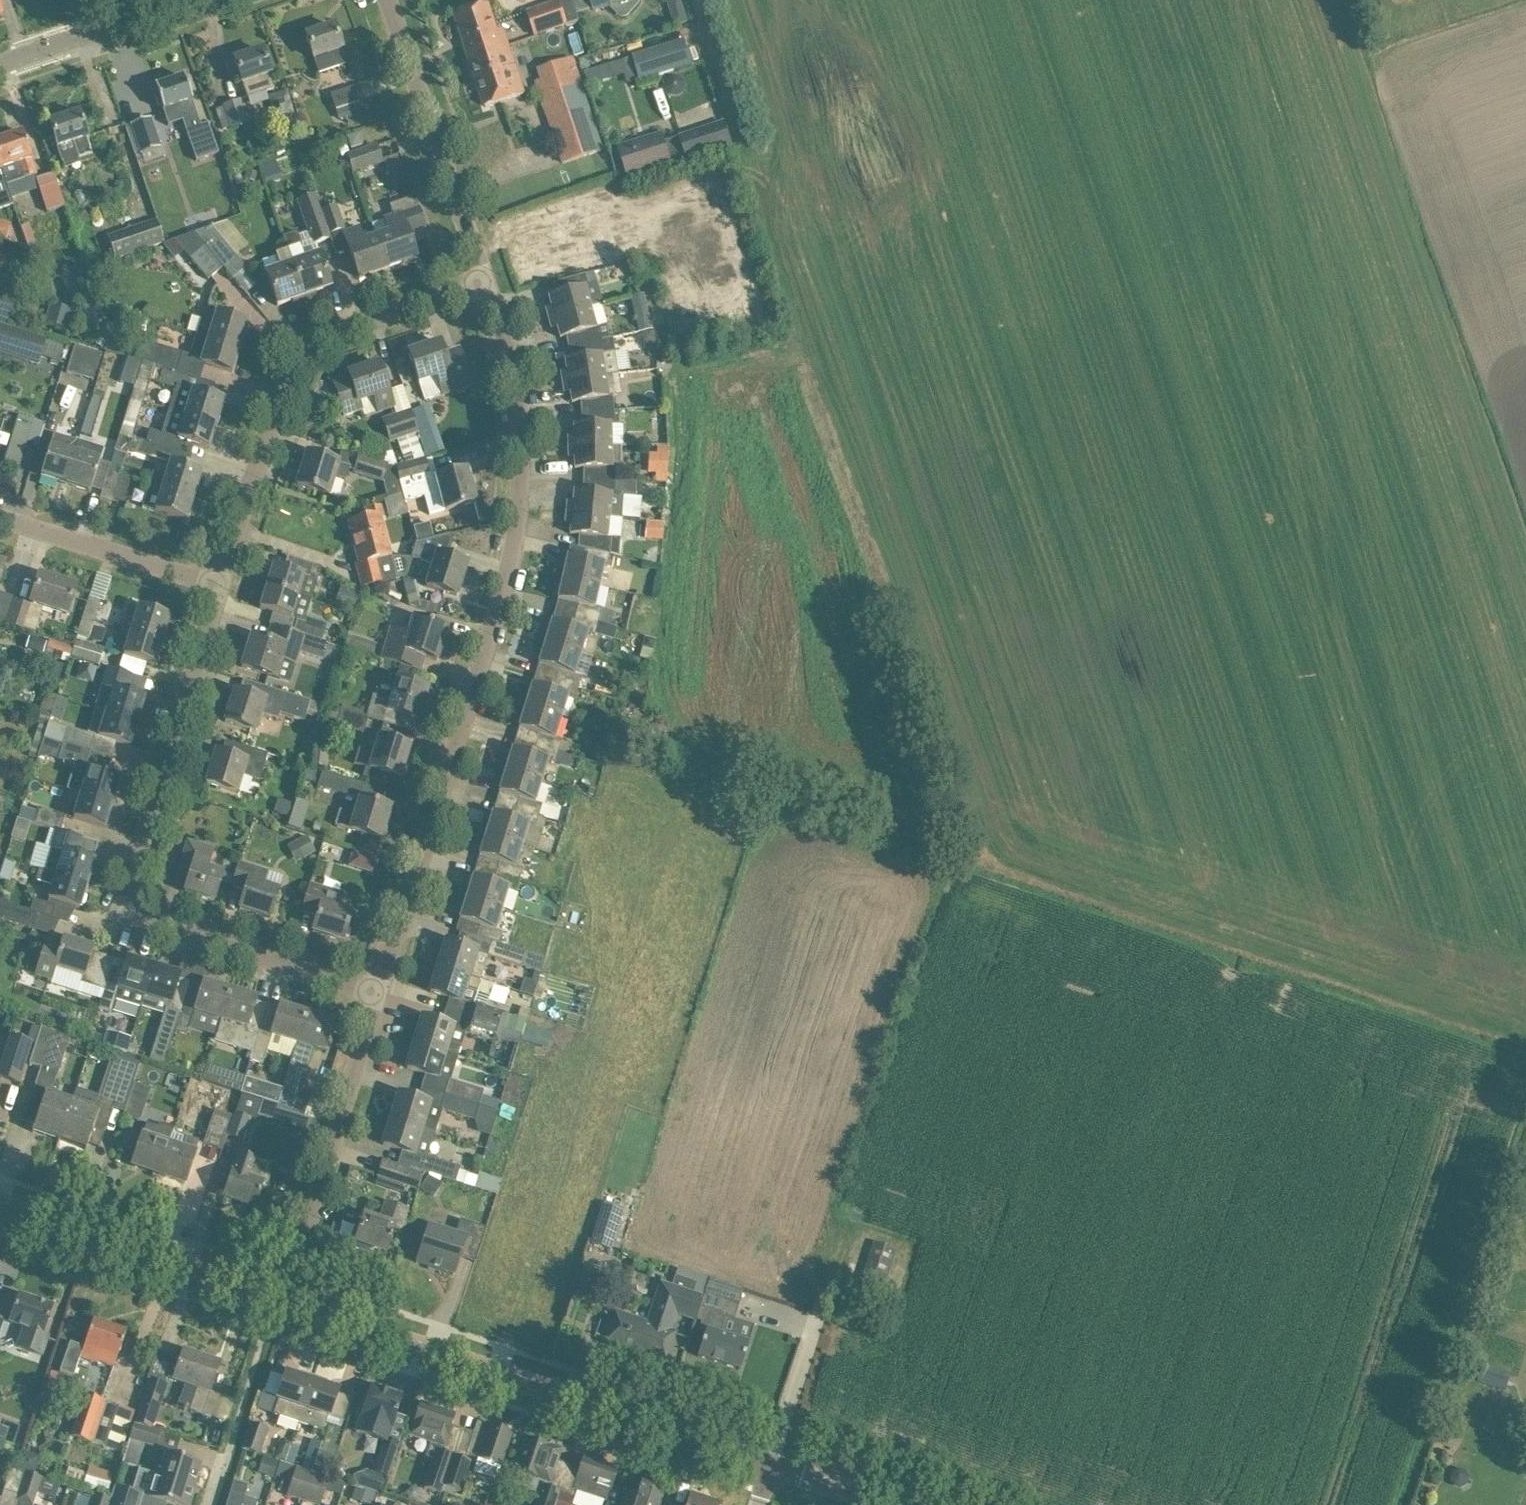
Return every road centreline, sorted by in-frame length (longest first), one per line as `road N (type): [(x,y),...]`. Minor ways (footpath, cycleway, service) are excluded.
road 1 (residential): [(377,992),(507,578),(522,489),(517,395),(483,280)]
road 2 (residential): [(377,992),(126,910),(220,585)]
road 3 (tertiary): [(772,1466),(282,1298)]
road 4 (residential): [(220,585),(286,378),(312,341),(483,280)]
road 5 (residential): [(282,1298),(377,992)]
road 6 (tertiary): [(282,1298),(0,1203)]
road 7 (residential): [(483,280),(388,0)]
road 8 (residential): [(220,585),(0,517)]
road 9 (unclassified): [(0,65),(193,0)]
road 10 (tertiary): [(888,1504),(772,1466)]

